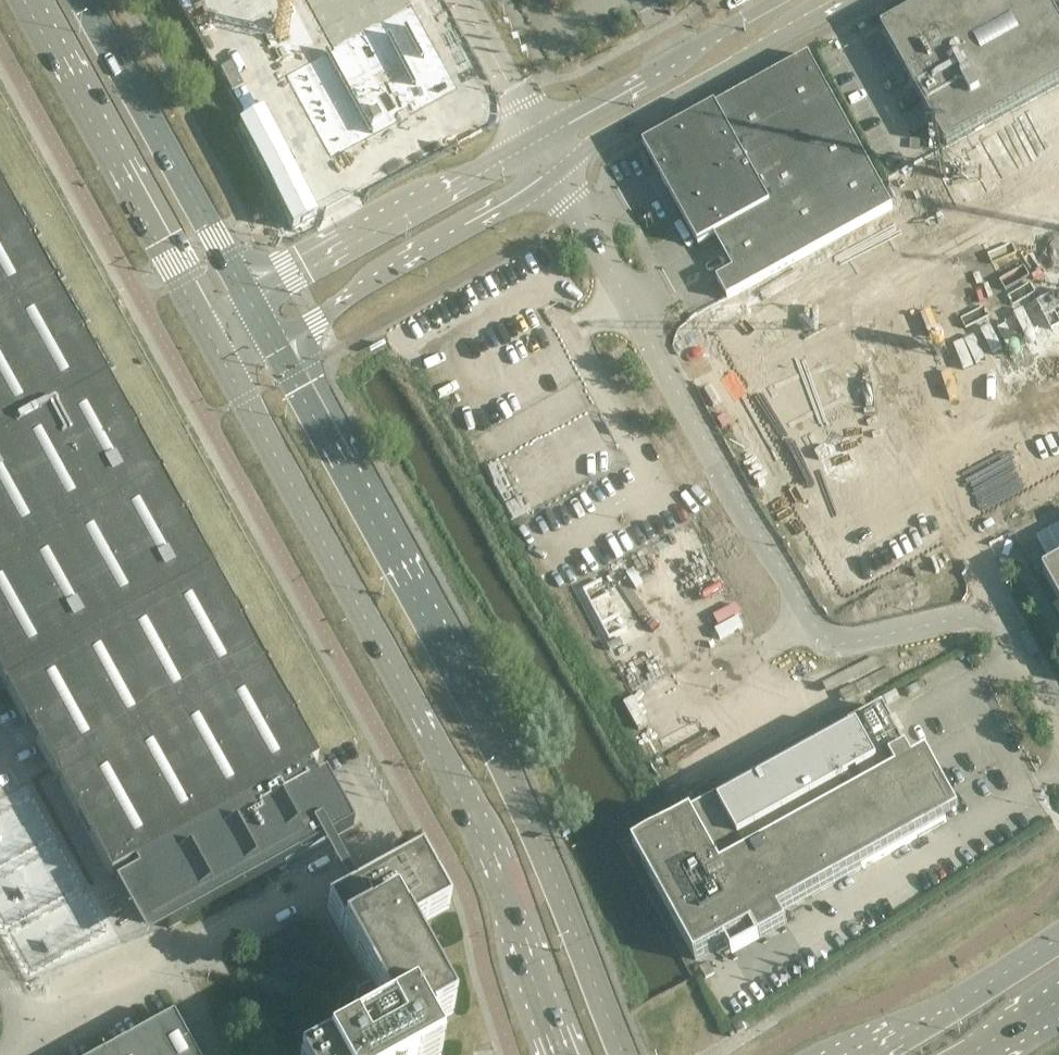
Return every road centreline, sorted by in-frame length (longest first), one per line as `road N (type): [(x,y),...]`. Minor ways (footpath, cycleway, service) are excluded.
road 1 (unclassified): [(1058,712),(1027,651),(997,616),(854,642),(830,640),(817,628),(720,469),(563,174)]
road 2 (secondary): [(622,1054),(494,745),(274,340)]
road 3 (secondary): [(233,362),(243,397),(501,870),(563,1054)]
road 4 (secondary): [(28,0),(206,312)]
road 5 (unclassified): [(171,966),(396,845),(348,760)]
road 6 (secondary): [(563,174),(609,134),(853,0)]
road 7 (secondary): [(274,340),(563,174)]
road 8 (secondary): [(540,134),(247,291)]
road 9 (secondary): [(247,291),(89,0)]
road 10 (secondary): [(782,0),(540,134)]
road 11 (tertiary): [(1058,940),(866,1054)]
road 12 (unclassified): [(540,134),(463,0)]
road 13 (unclassified): [(42,1032),(171,966)]

